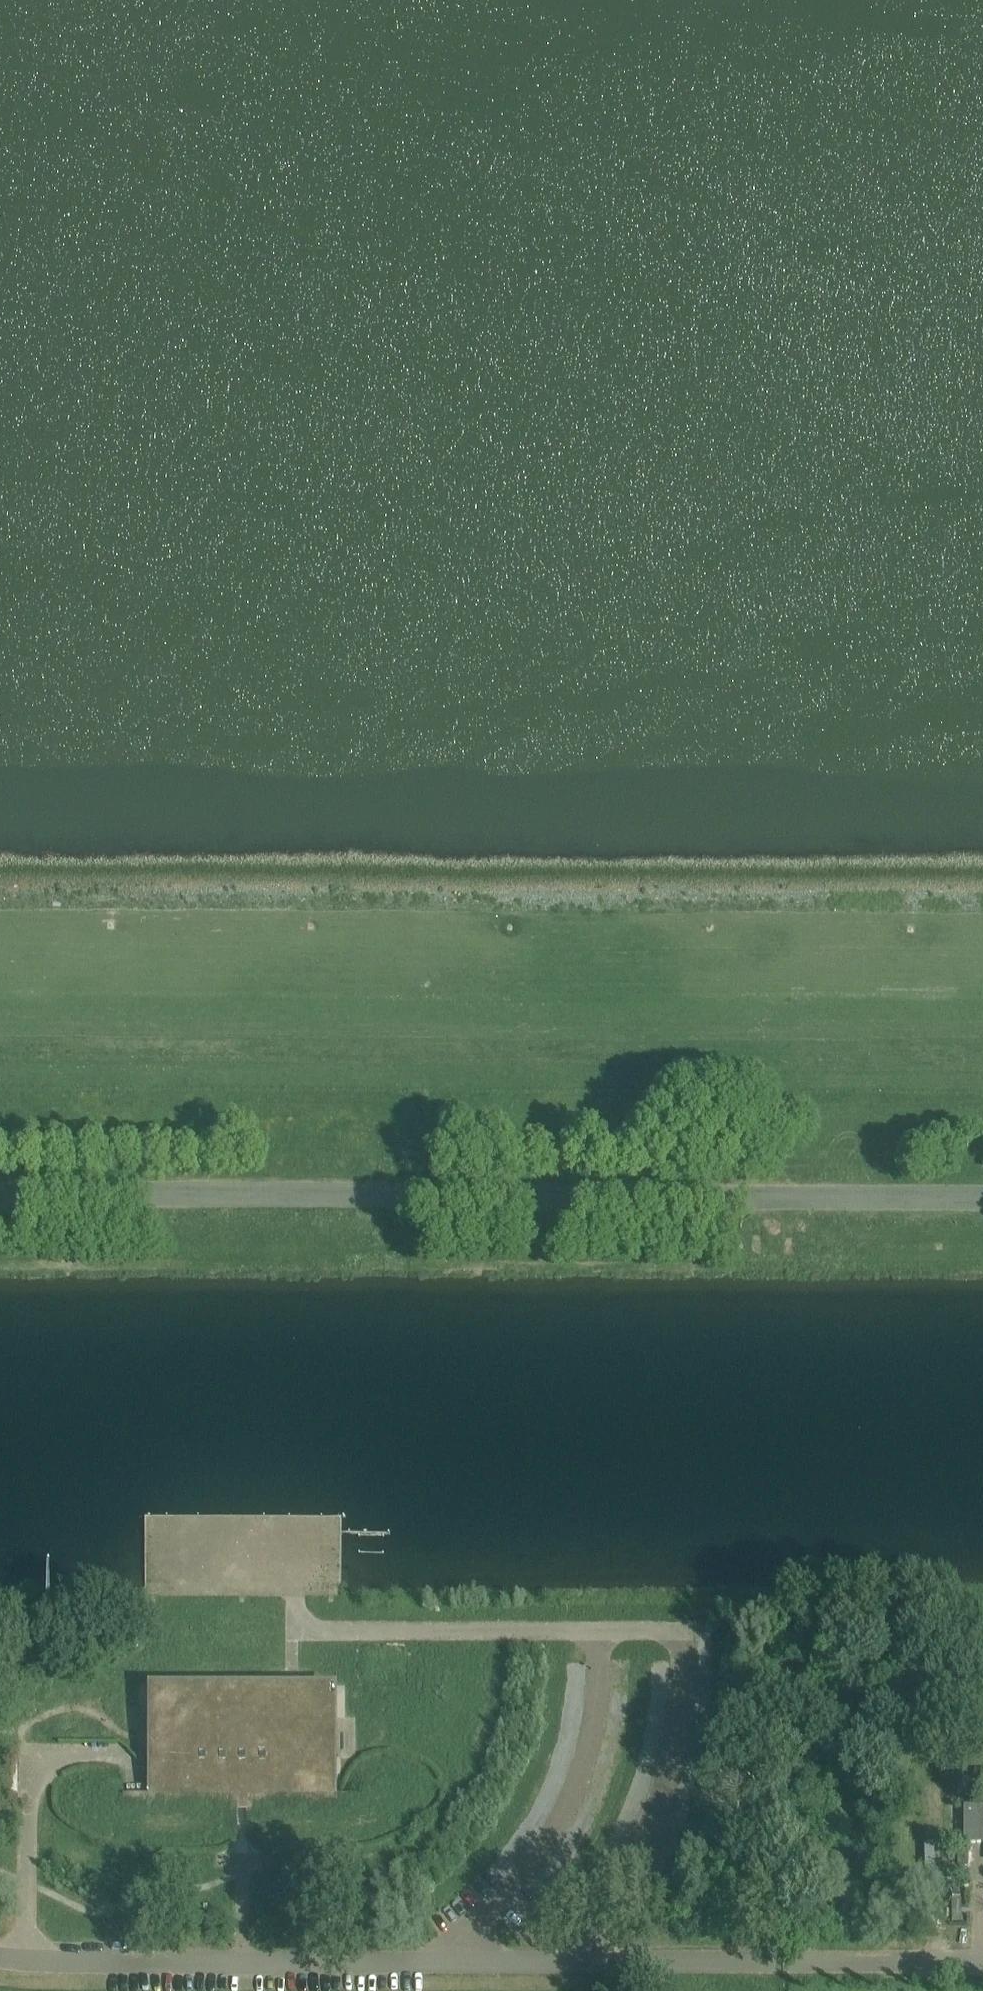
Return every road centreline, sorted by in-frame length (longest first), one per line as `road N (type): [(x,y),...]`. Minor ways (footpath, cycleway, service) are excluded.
road 1 (unclassified): [(0,1960),(982,1965)]
road 2 (unclassified): [(982,1199),(0,1195)]

